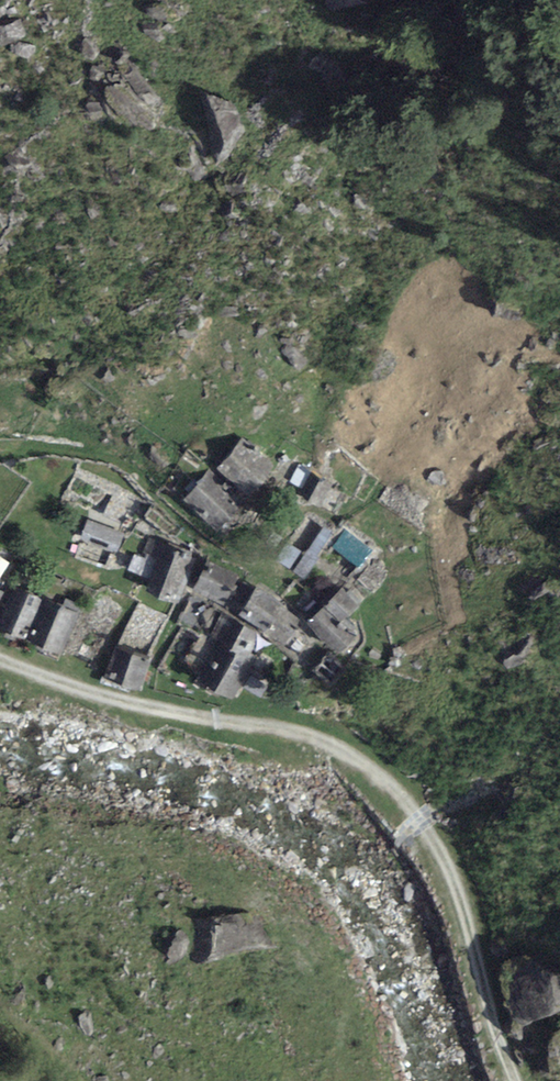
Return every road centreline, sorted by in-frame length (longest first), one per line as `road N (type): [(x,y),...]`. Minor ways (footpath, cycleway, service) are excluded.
road 1 (track): [(0,659),(146,706),(281,728),(356,758),(434,839),(516,1080)]

